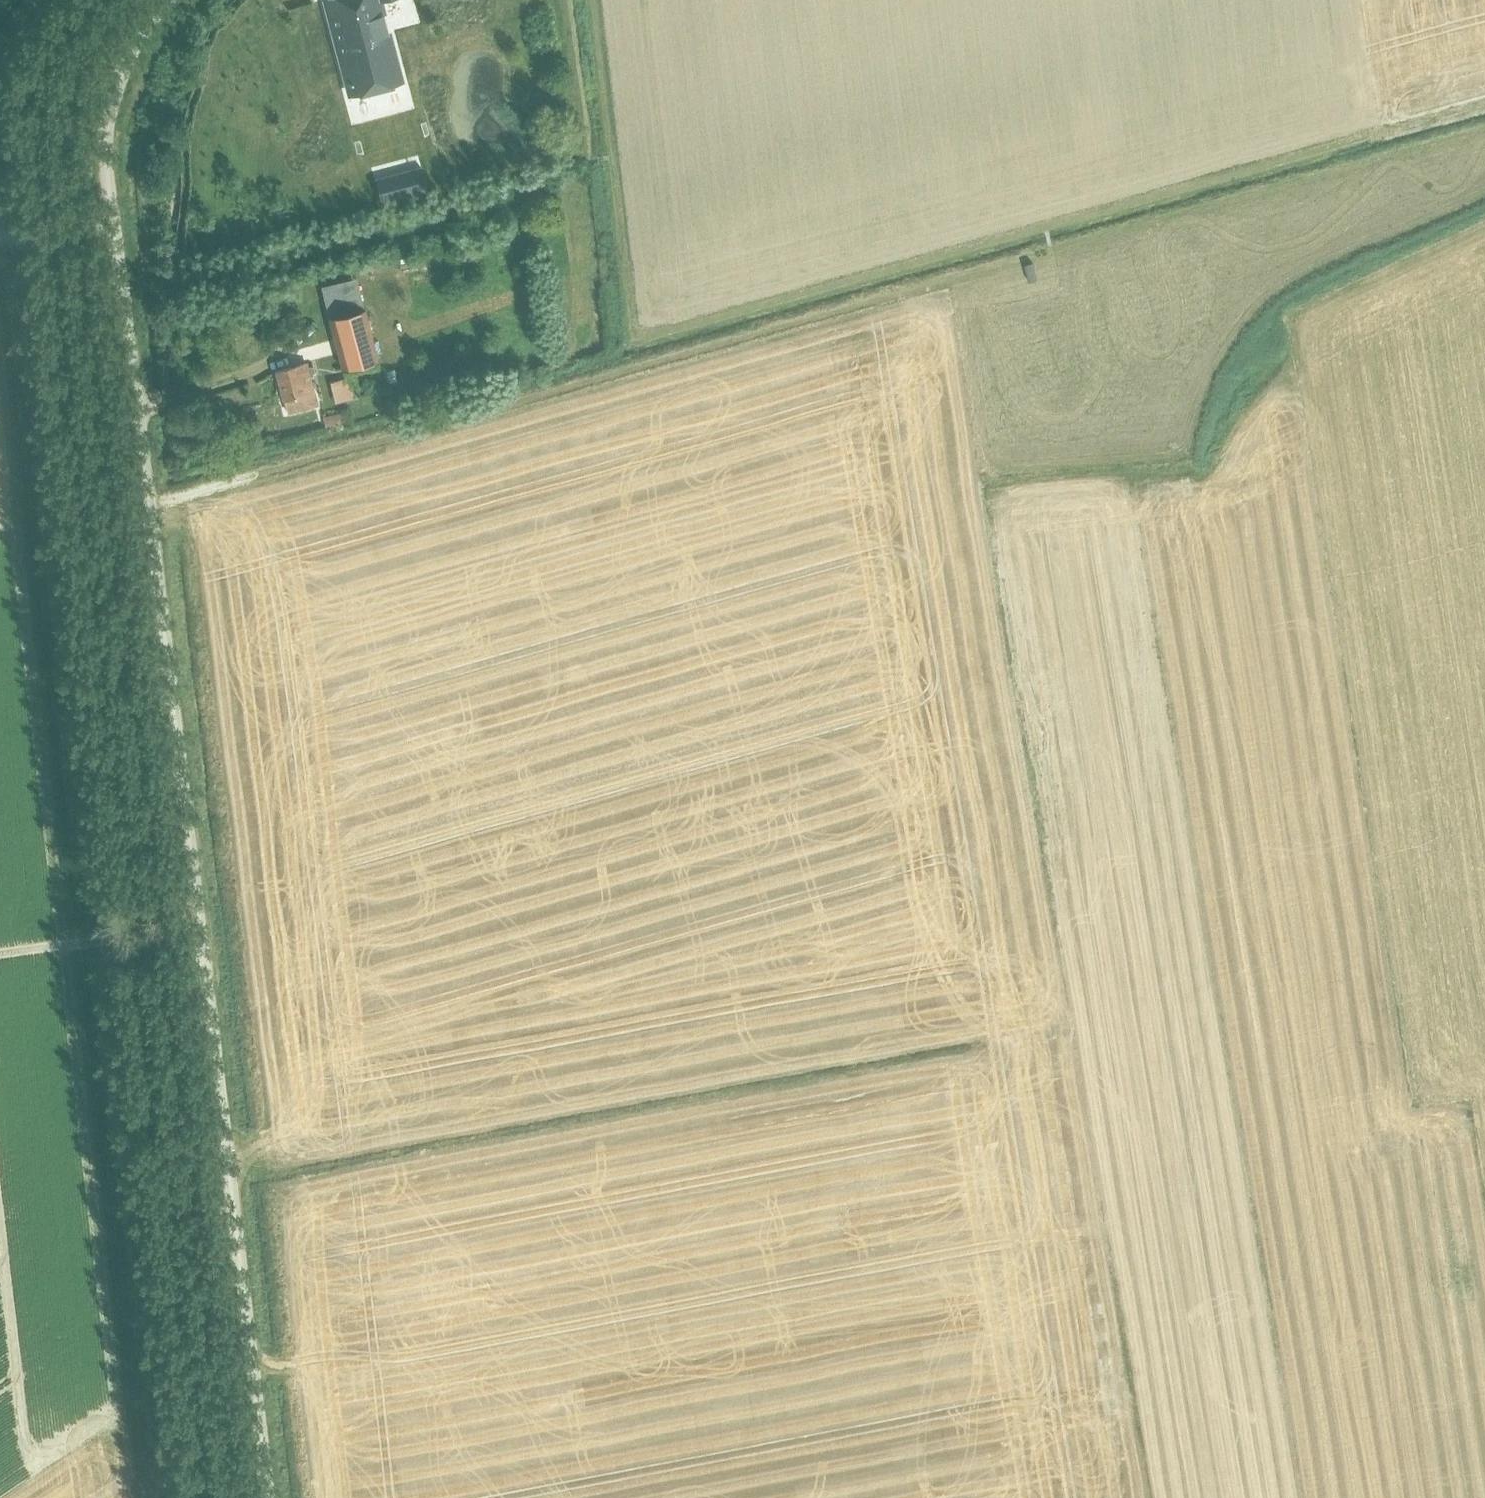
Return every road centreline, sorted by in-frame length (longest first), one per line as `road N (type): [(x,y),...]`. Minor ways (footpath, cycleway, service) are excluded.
road 1 (unclassified): [(271,1497),(107,135),(120,64),(169,0)]

